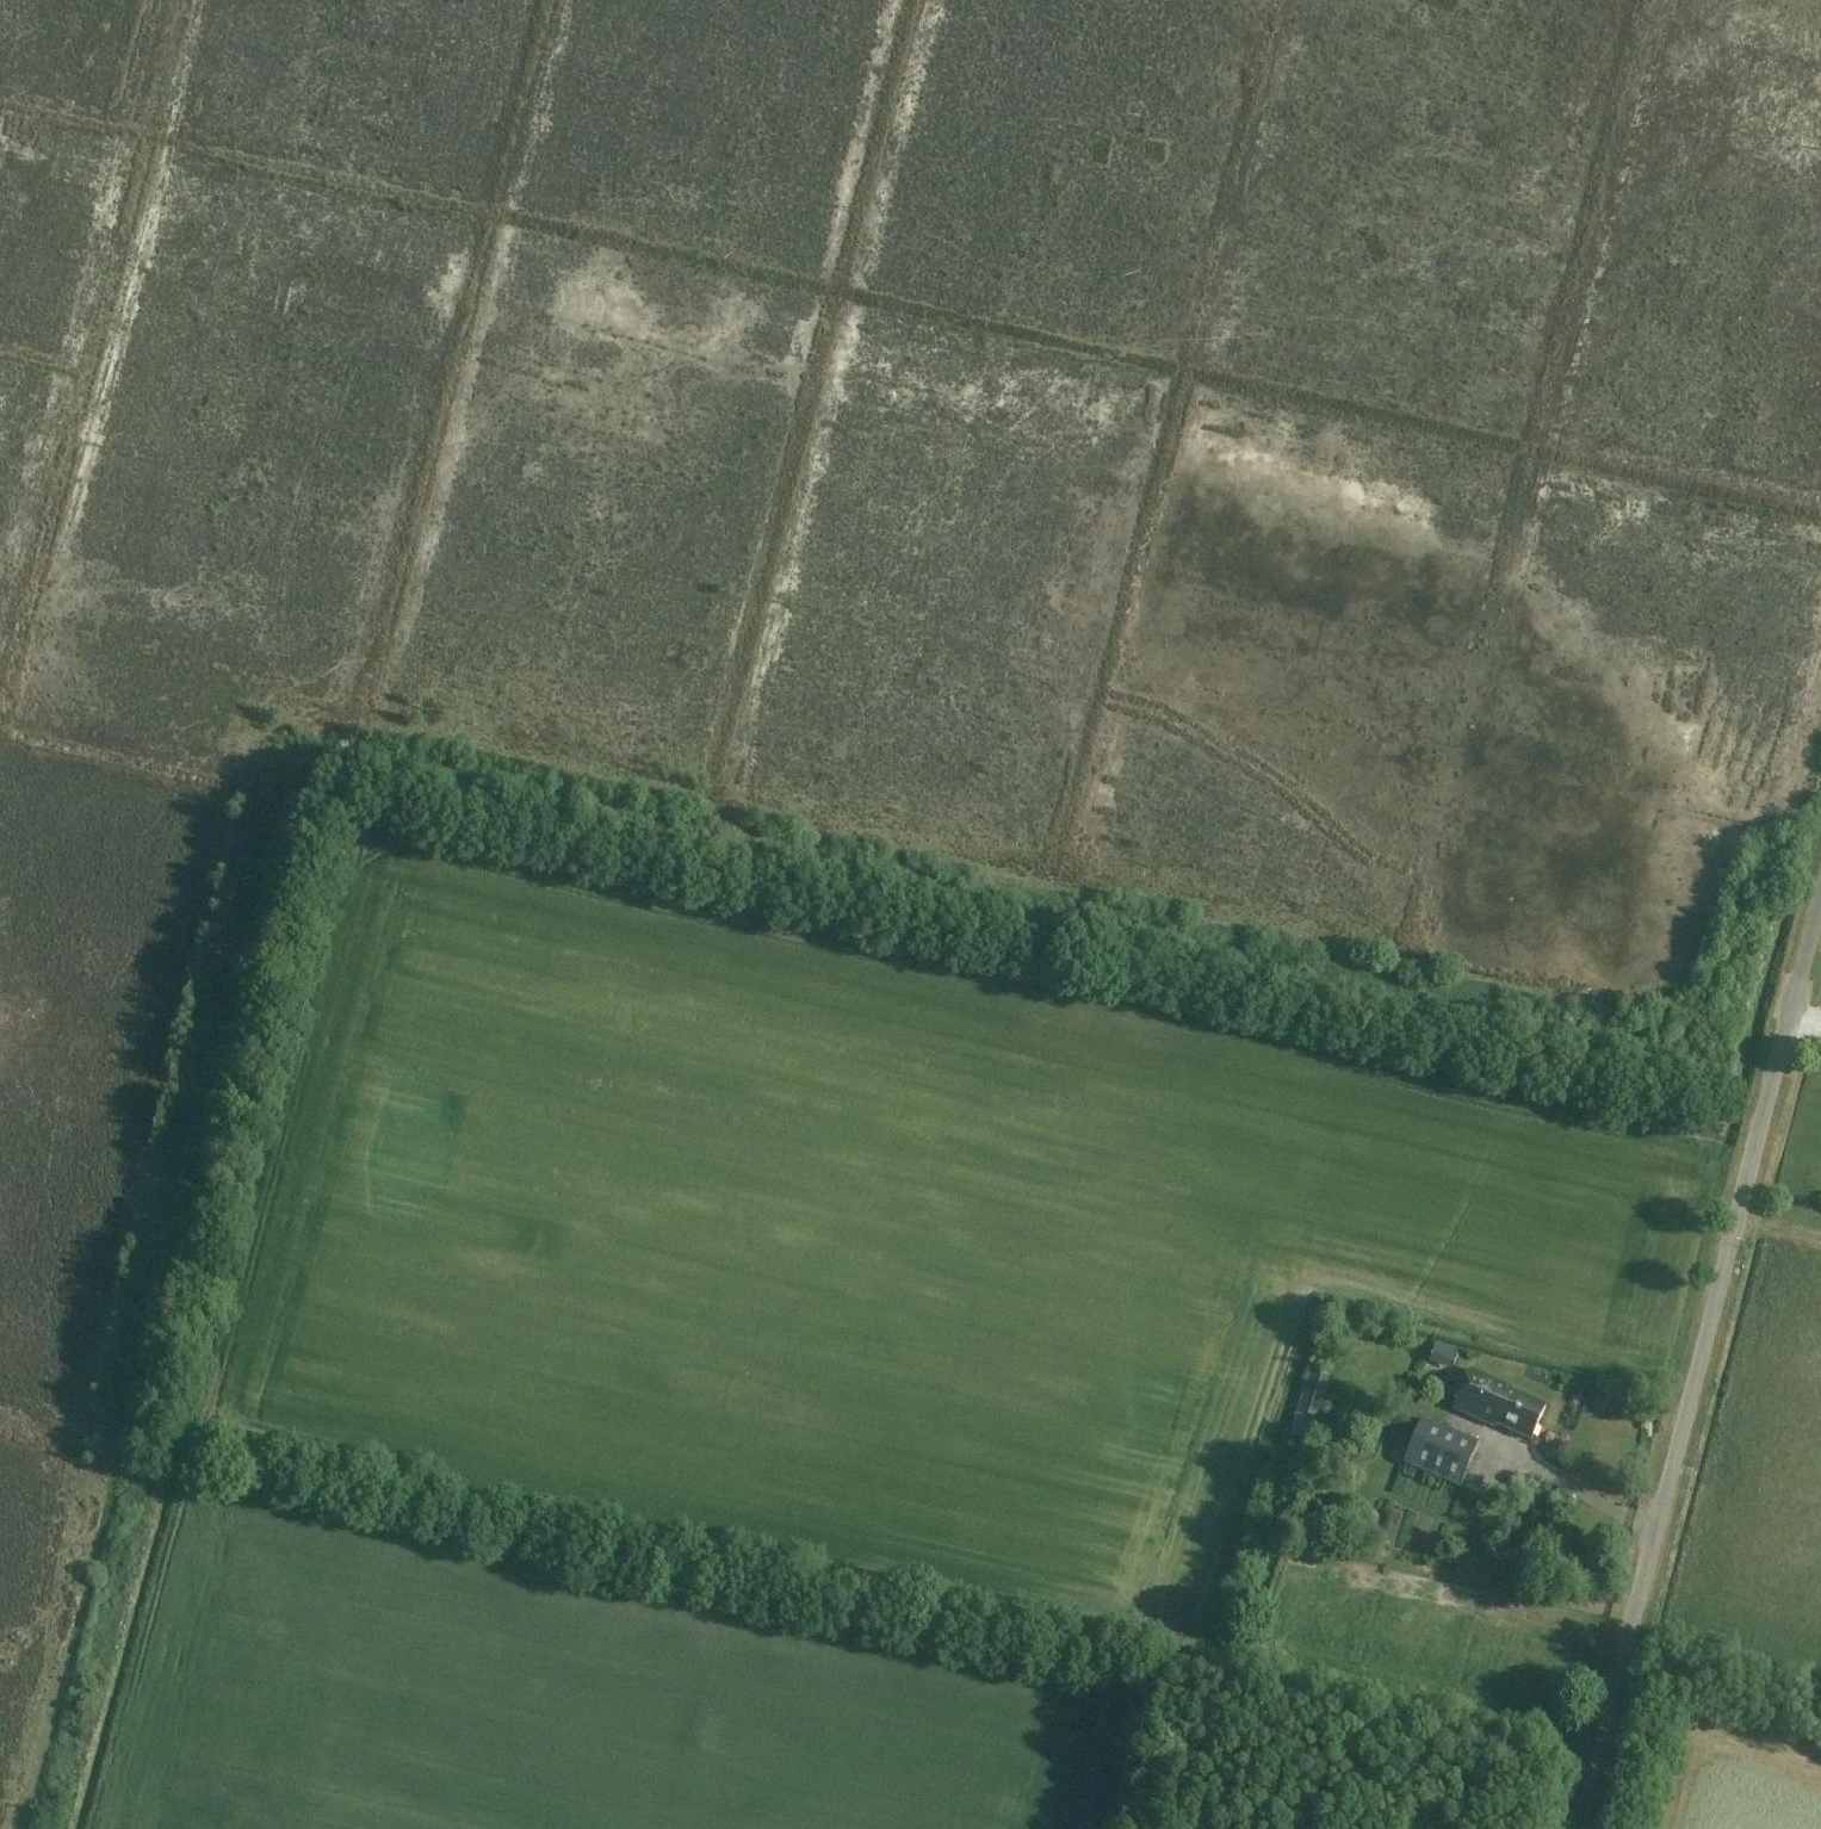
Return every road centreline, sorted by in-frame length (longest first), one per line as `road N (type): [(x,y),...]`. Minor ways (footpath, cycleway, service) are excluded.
road 1 (unclassified): [(1577,1828),(1763,1108)]
road 2 (track): [(1820,885),(1763,1108)]

